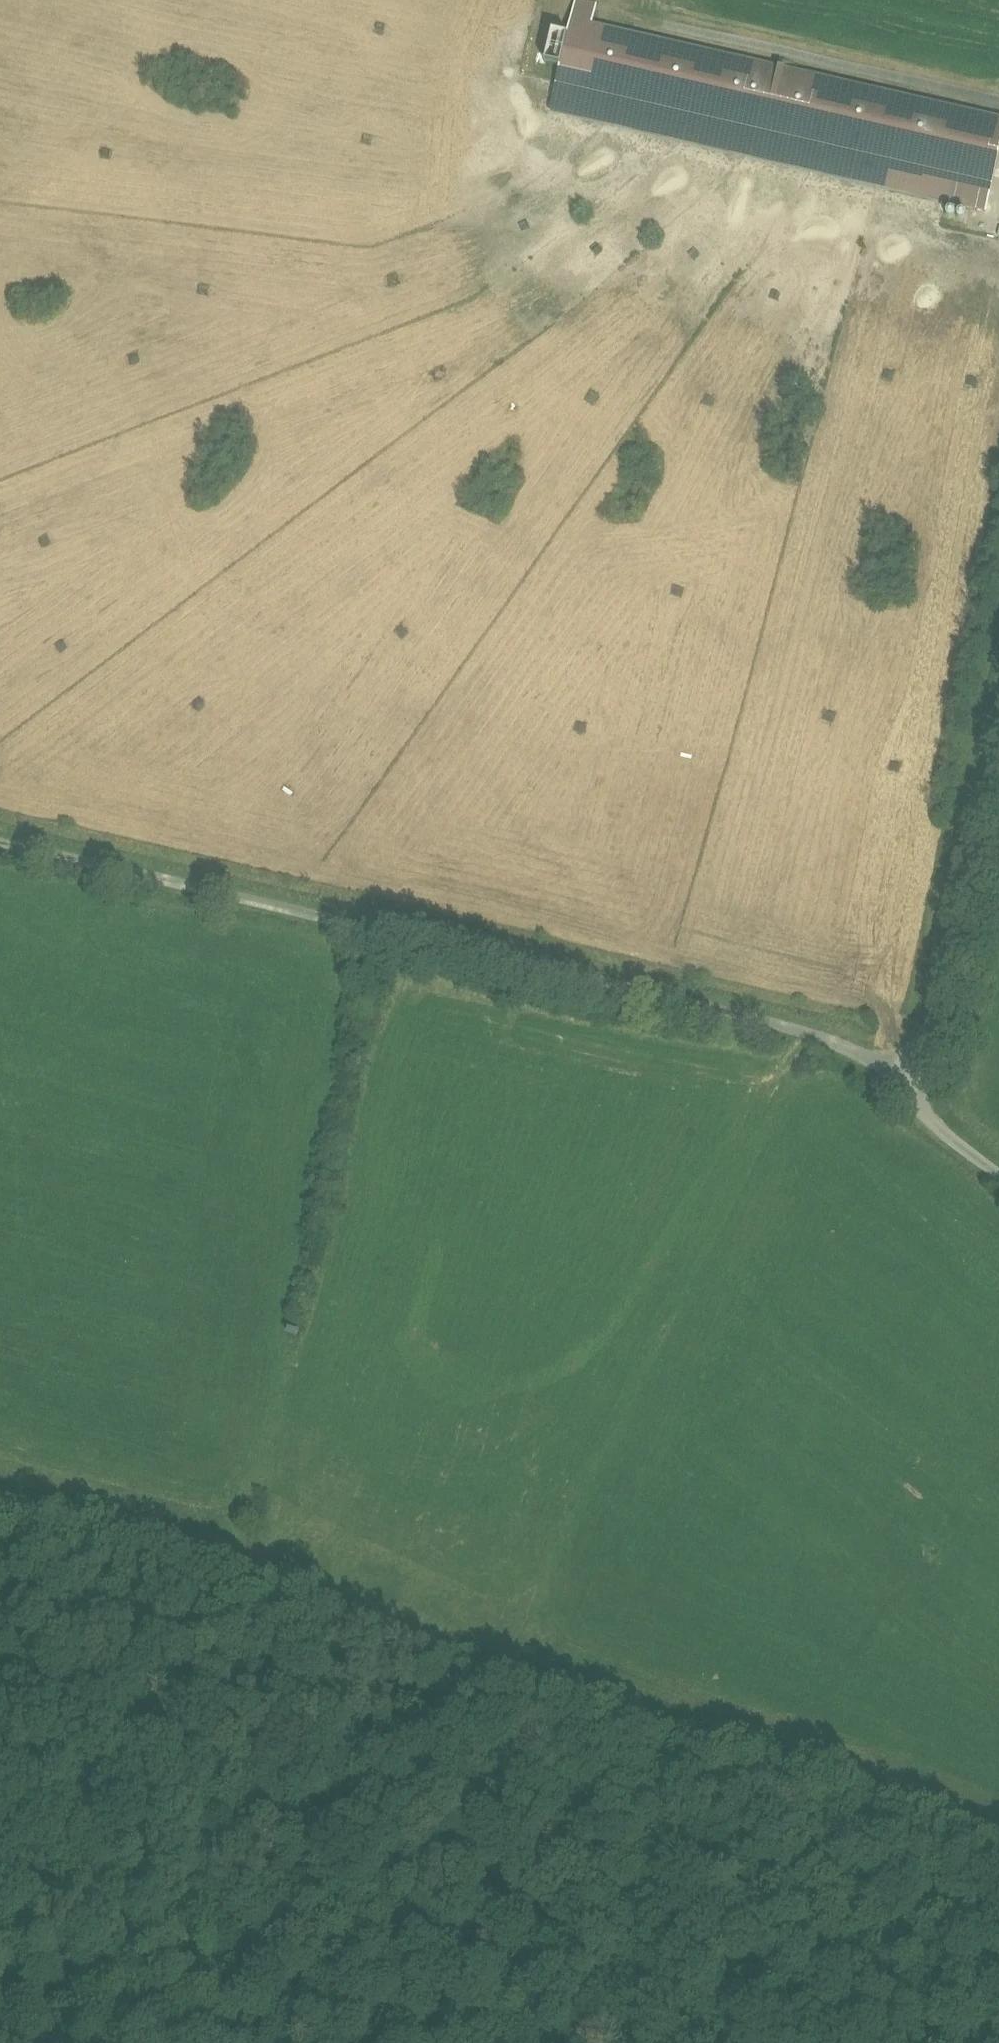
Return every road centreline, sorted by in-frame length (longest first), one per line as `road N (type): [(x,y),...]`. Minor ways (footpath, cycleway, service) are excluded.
road 1 (track): [(916,1075),(753,1013),(0,839)]
road 2 (residential): [(998,716),(916,1075),(930,1117),(998,1170)]

